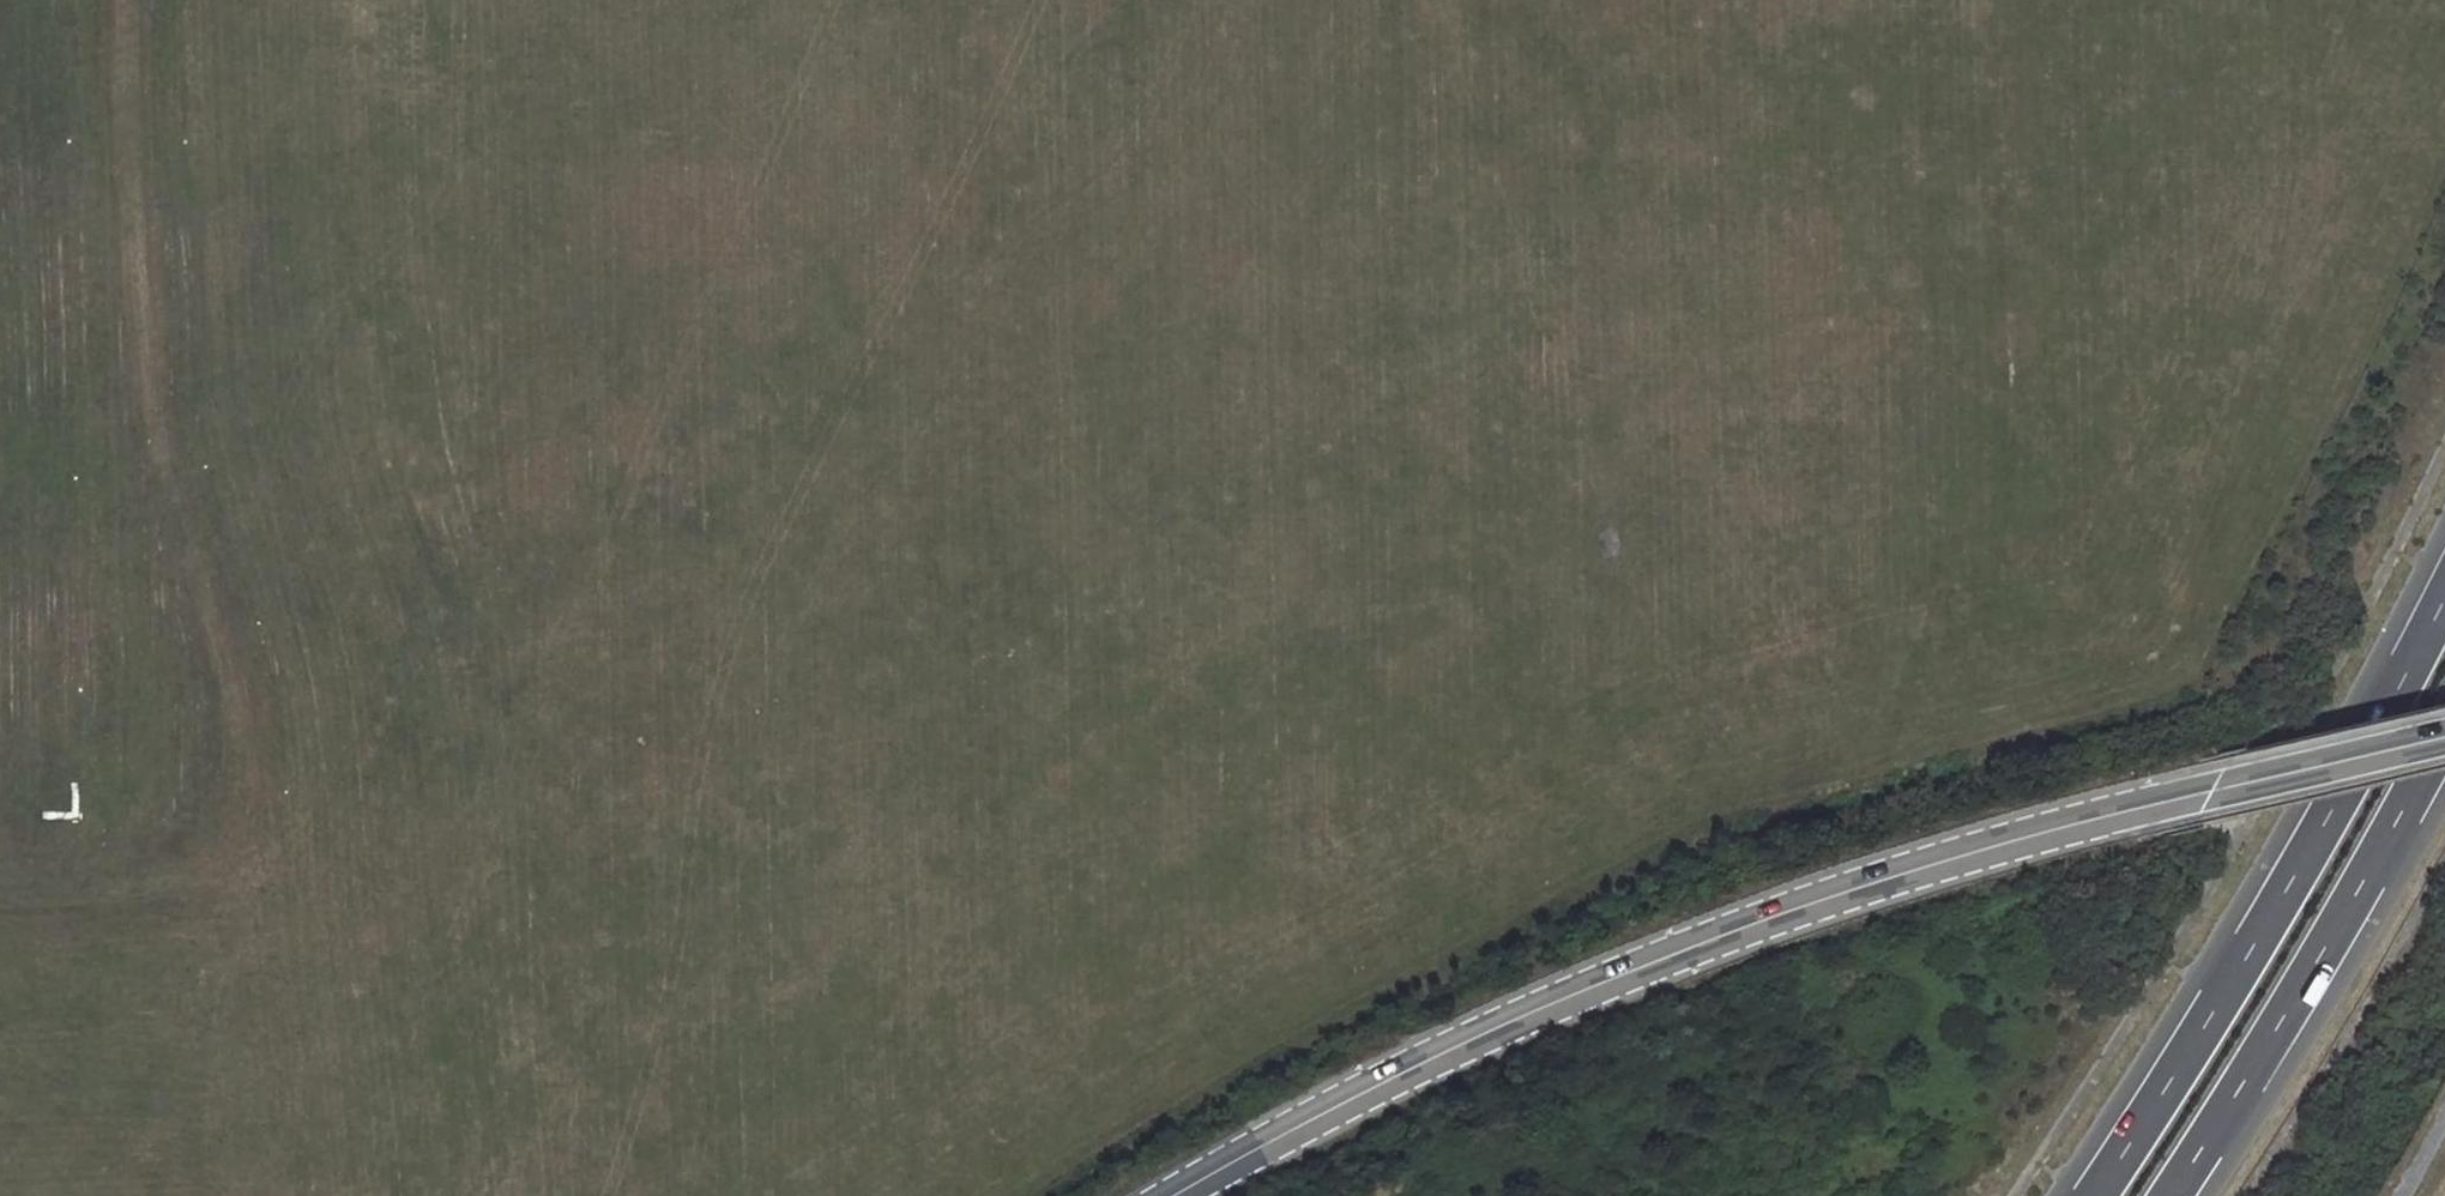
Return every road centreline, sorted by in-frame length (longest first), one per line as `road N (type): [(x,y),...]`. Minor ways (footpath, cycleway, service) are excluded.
road 1 (secondary): [(2444,735),(2016,836),(1806,904),(1479,1036),(1184,1195)]
road 2 (motorway): [(2444,600),(2321,834),(2096,1195)]
road 3 (motorway): [(2164,1195),(2444,730)]

